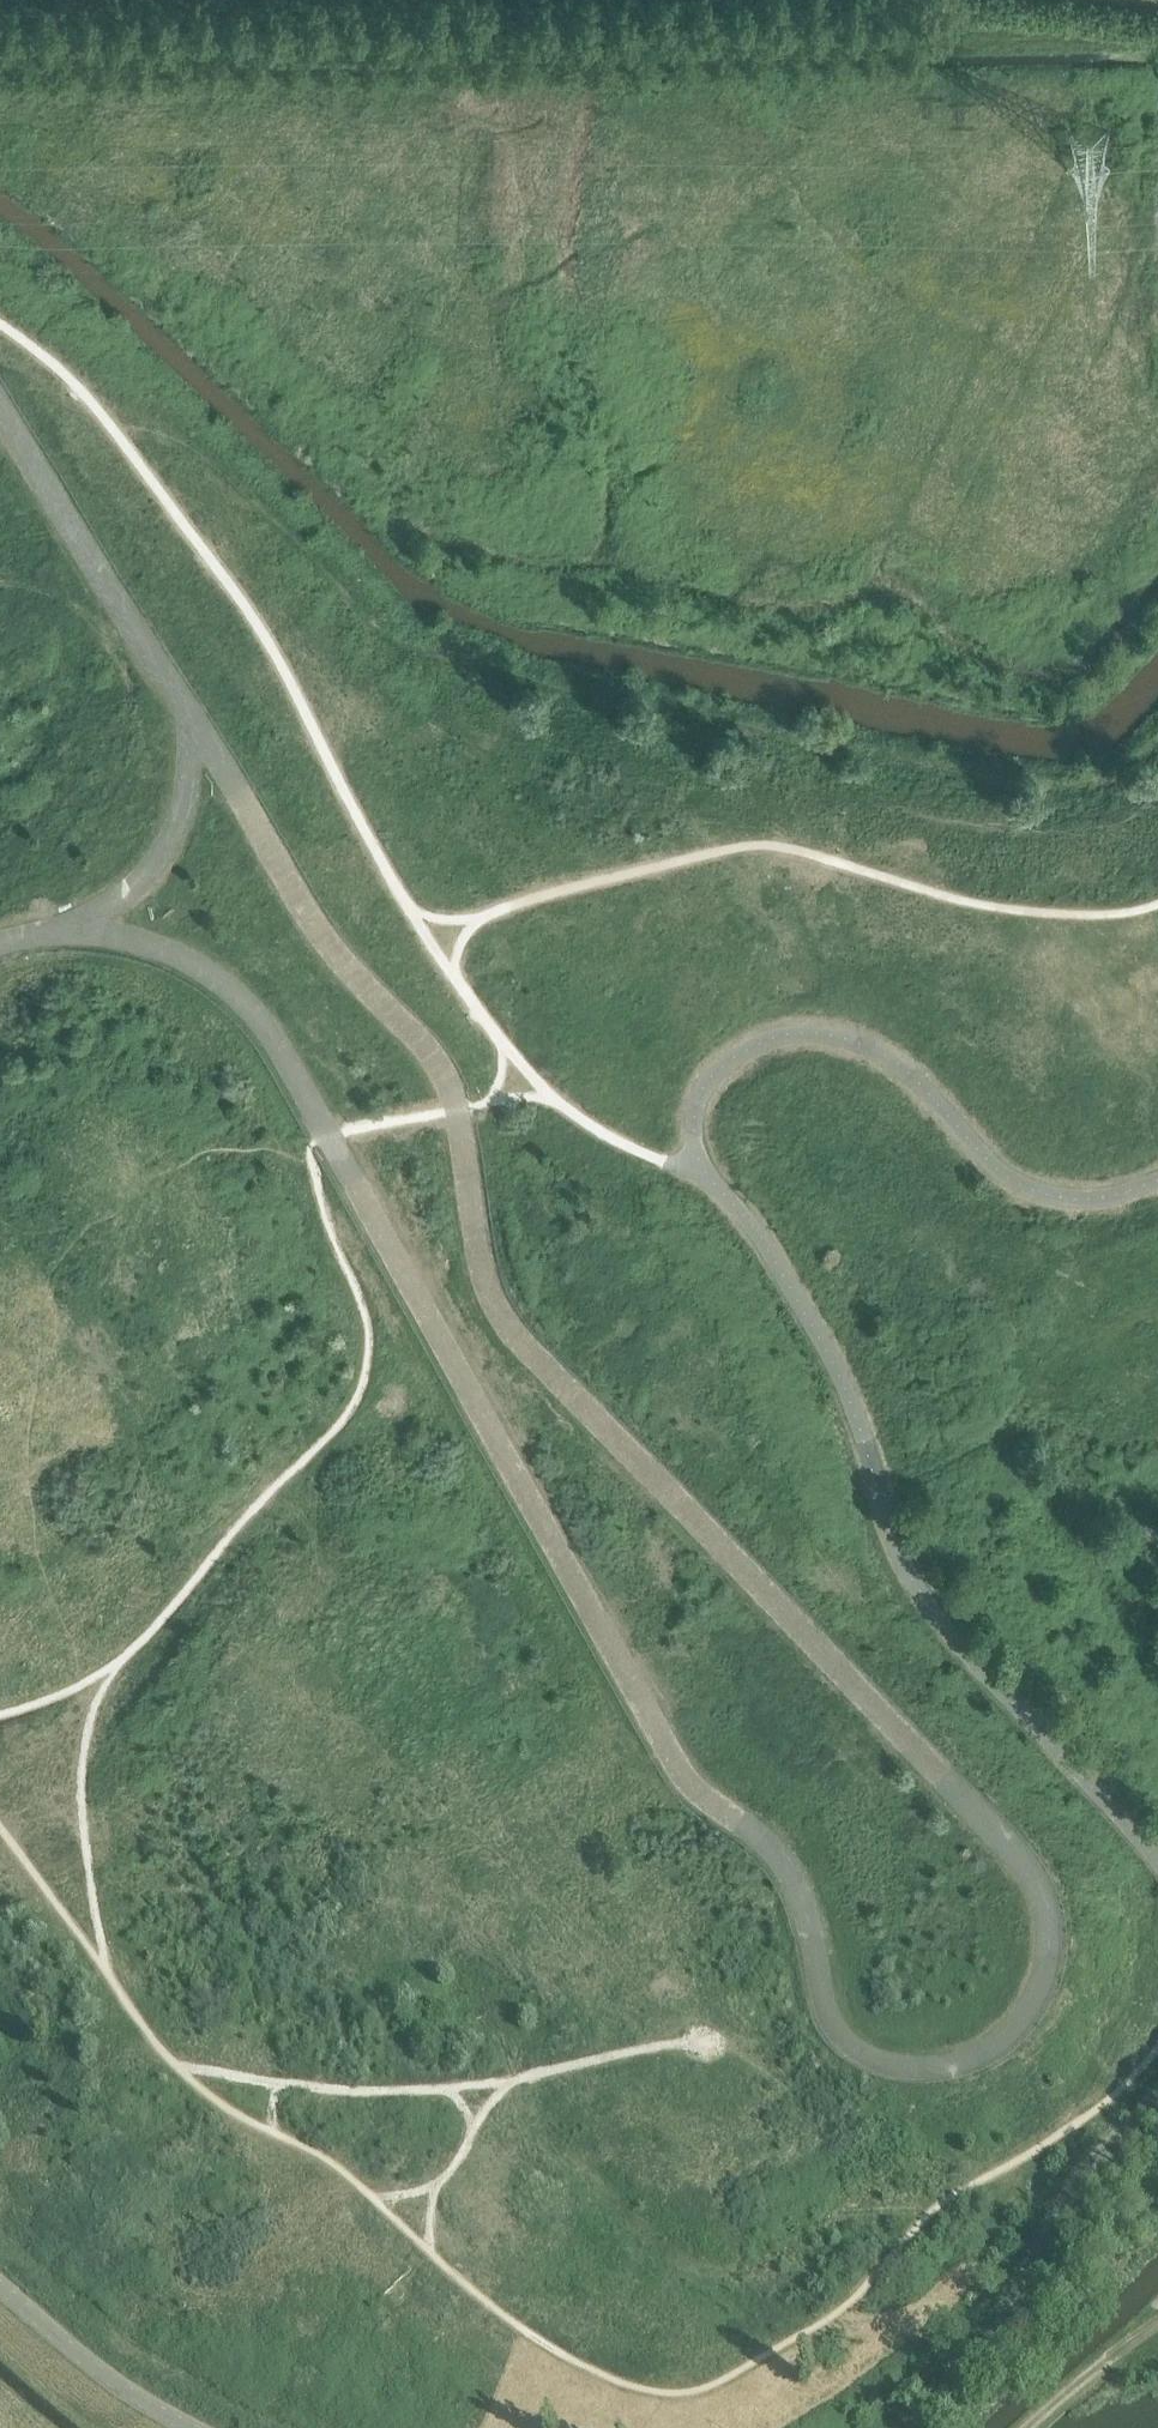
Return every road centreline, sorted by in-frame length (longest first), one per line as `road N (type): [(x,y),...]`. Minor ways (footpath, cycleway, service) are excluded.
road 1 (unclassified): [(189,2427),(90,2370),(0,2291)]
road 2 (track): [(1029,2427),(1157,2325)]

